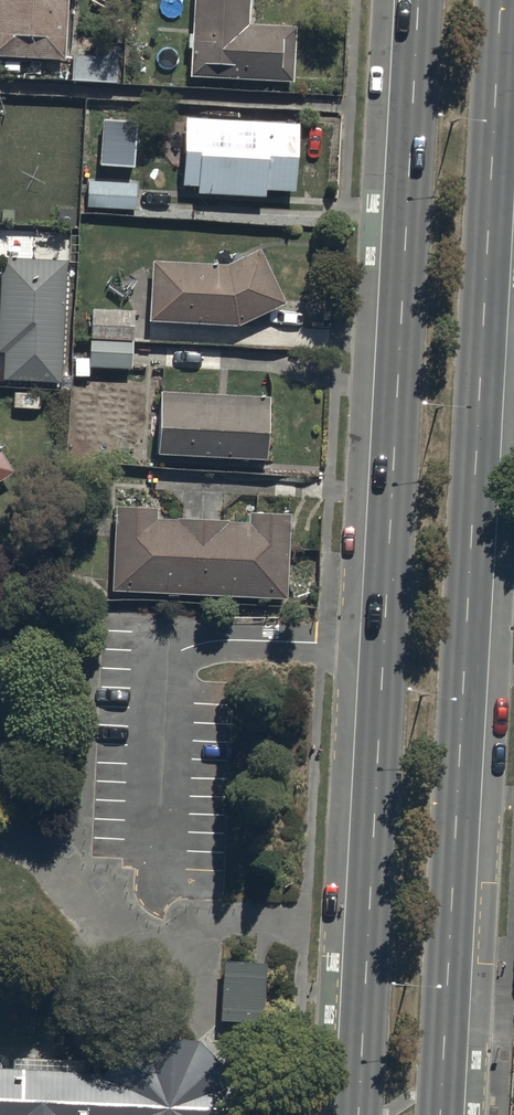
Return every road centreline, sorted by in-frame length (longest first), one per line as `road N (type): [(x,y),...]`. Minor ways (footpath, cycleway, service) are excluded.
road 1 (secondary): [(357,1114),(419,0)]
road 2 (secondary): [(502,0),(442,1114)]

